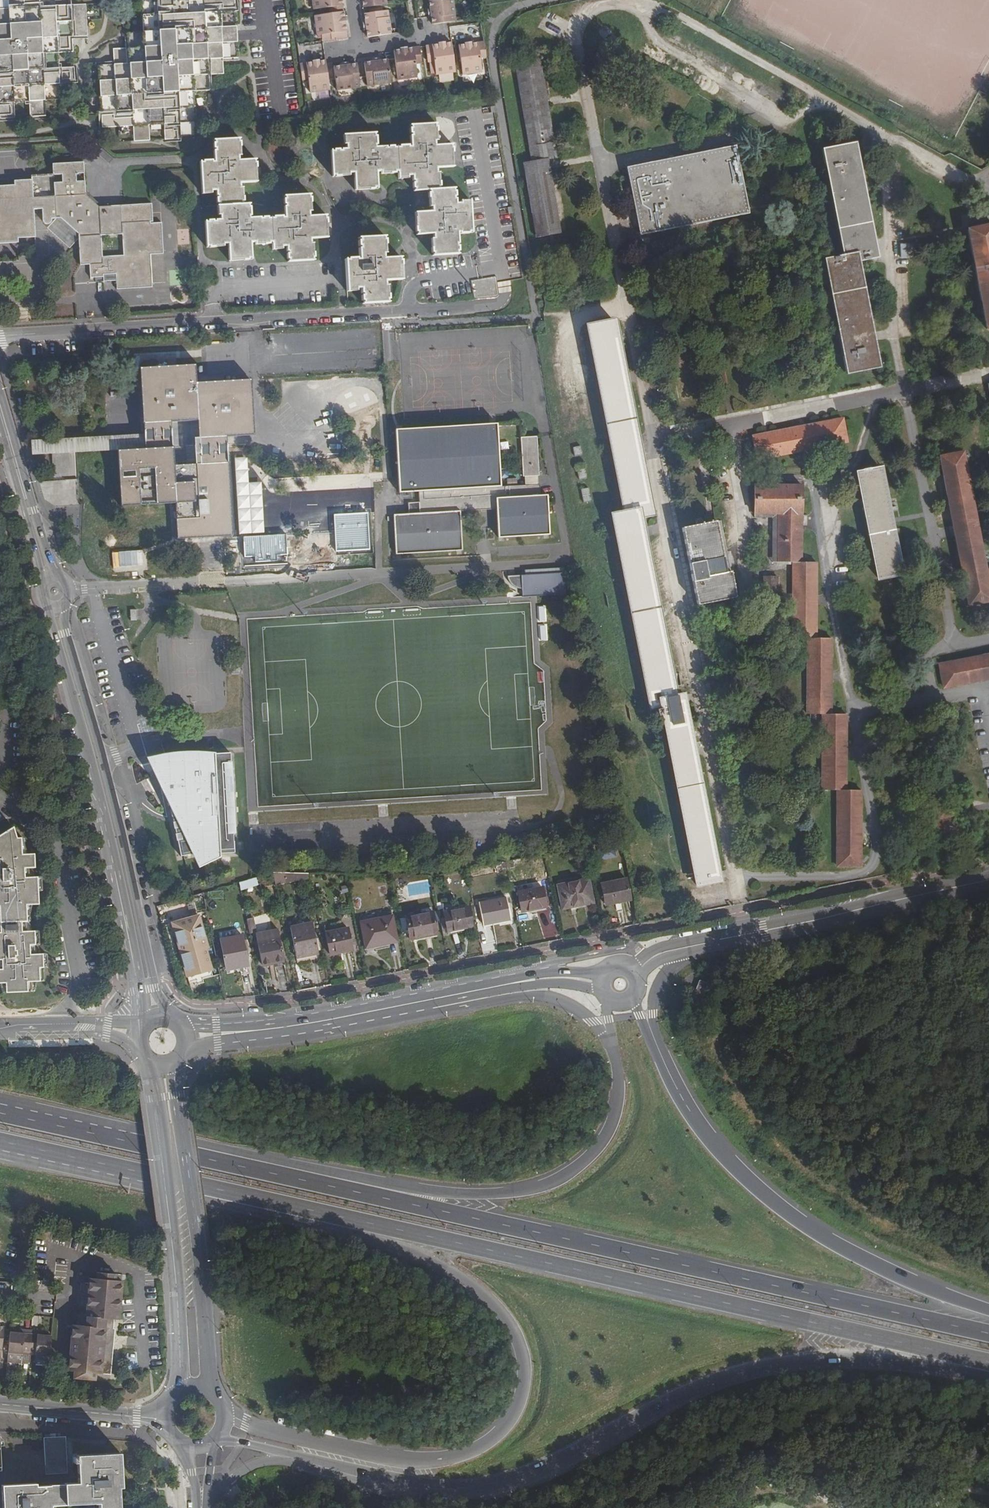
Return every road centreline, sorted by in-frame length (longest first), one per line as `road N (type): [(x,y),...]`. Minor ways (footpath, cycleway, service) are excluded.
road 1 (trunk): [(988,1331),(57,1125)]
road 2 (trunk): [(156,1175),(988,1363)]
road 3 (trunk): [(156,1175),(195,1198),(442,1264),(505,1315),(524,1357),(519,1400),(504,1426),(481,1445),(443,1459),(404,1460),(280,1434),(226,1411)]
road 4 (trunk): [(301,1459),(390,1481),(492,1484),(534,1472),(737,1374),(857,1359),(988,1379)]
road 5 (trunk): [(614,1049),(618,1092),(604,1140),(560,1178),(507,1193),(413,1189),(57,1125)]
road 6 (residential): [(559,562),(71,590)]
road 7 (trunk): [(988,1310),(865,1259),(782,1208),(725,1158),(657,1047)]
road 8 (secondary): [(177,1021),(155,988),(65,603)]
road 9 (secondary): [(46,605),(92,776),(143,1027)]
road 10 (trunk): [(268,1038),(307,1038),(541,996),(583,1012),(614,1049)]
road 11 (secondary): [(210,1390),(176,1062)]
road 12 (secondary): [(151,1063),(181,1389)]
road 13 (secondary): [(685,948),(988,880)]
road 14 (secondary): [(318,1022),(541,979)]
road 15 (secondary): [(54,575),(0,389)]
road 16 (tertiary): [(0,1404),(164,1419)]
road 17 (trunk): [(0,1145),(156,1175)]
road 18 (secondary): [(0,427),(42,579)]
road 19 (residential): [(0,1034),(106,1035),(140,1050)]
road 20 (residential): [(141,1030),(95,1022),(0,1024)]
road 21 (secondary): [(318,1022),(180,1024)]

